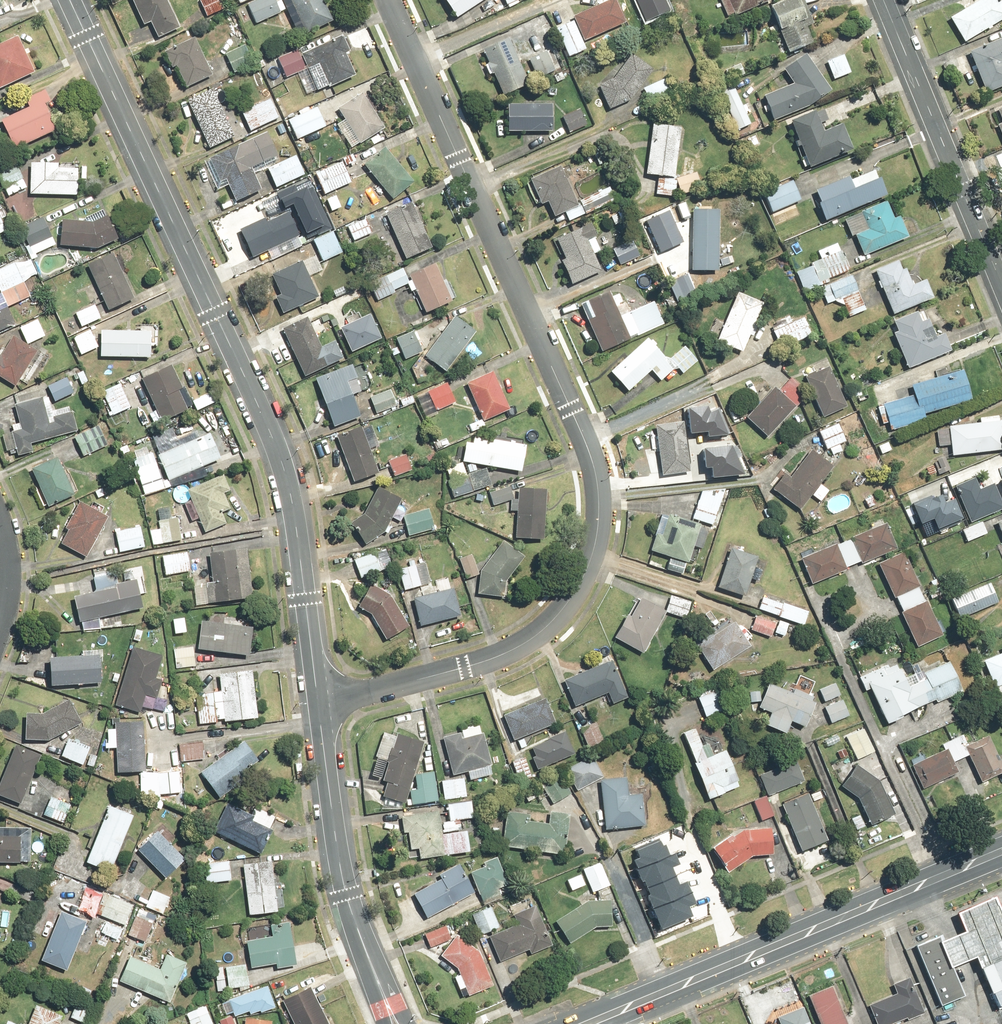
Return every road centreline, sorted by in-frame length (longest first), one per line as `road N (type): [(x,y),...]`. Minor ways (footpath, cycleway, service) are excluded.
road 1 (residential): [(387,0),(578,429),(597,495),(595,530),(574,592),(529,641),(497,657),(317,702)]
road 2 (tertiary): [(70,0),(273,439),(291,502),(317,702)]
road 3 (primary): [(1001,851),(588,1023)]
road 4 (tertiary): [(1001,283),(886,0)]
road 5 (tertiary): [(317,702),(346,890),(377,979)]

